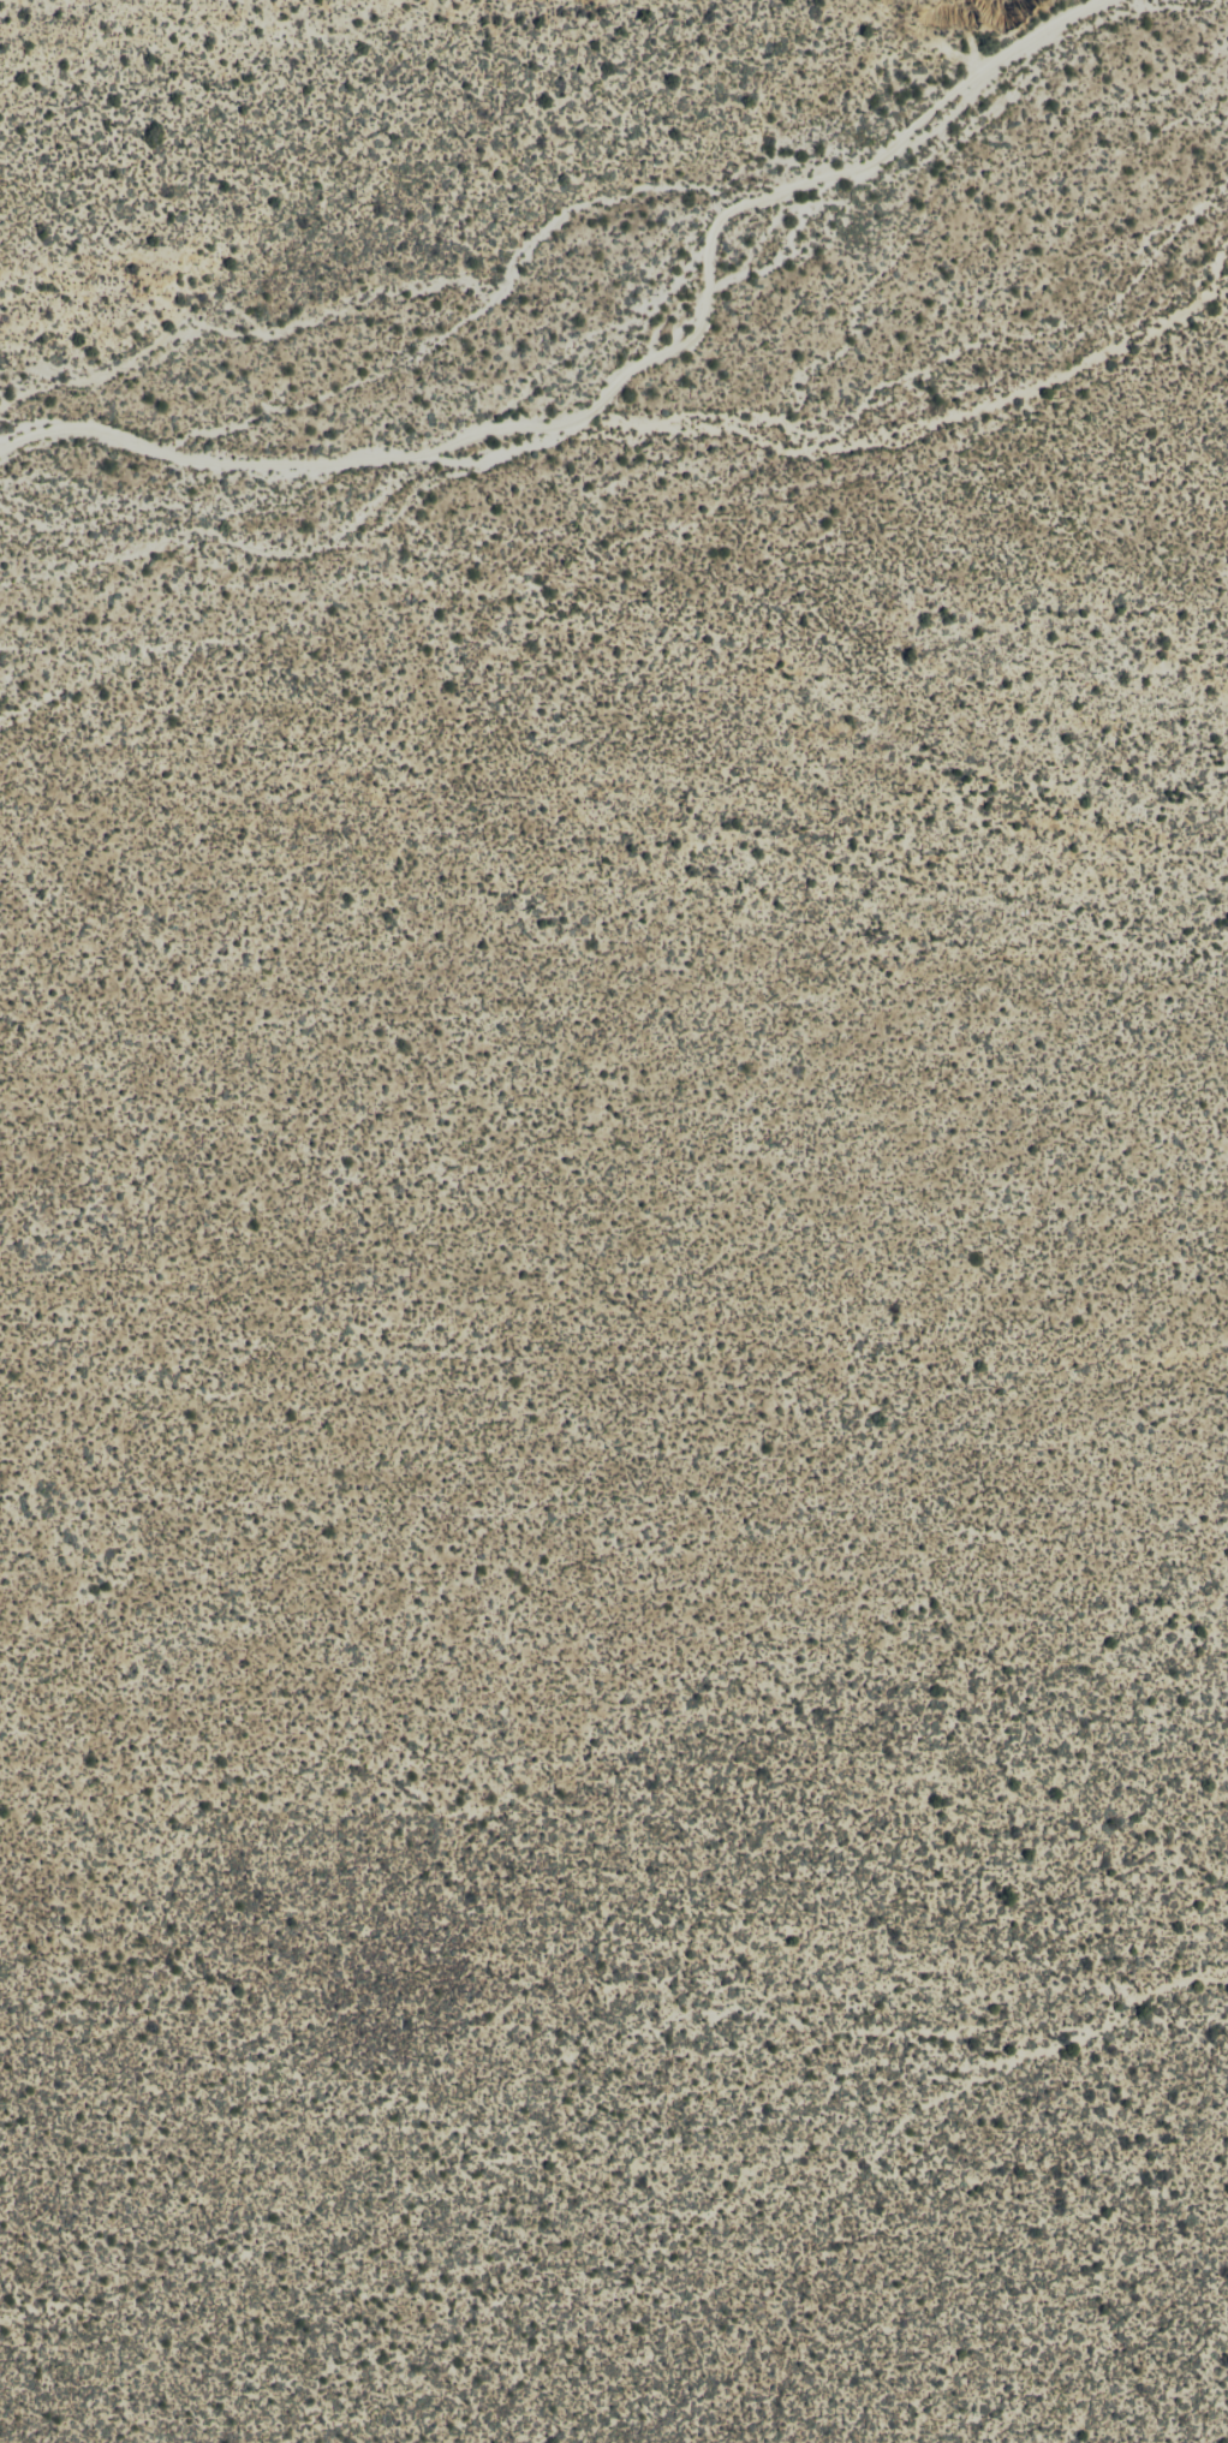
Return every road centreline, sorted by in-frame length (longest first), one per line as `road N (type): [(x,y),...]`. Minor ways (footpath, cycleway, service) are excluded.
road 1 (track): [(1098,0),(949,90),(863,168),(729,210),(707,237),(705,303),(690,341),(638,361),(586,415),(554,425),(502,425),(371,460),(211,464),(109,433),(55,429),(0,448)]

